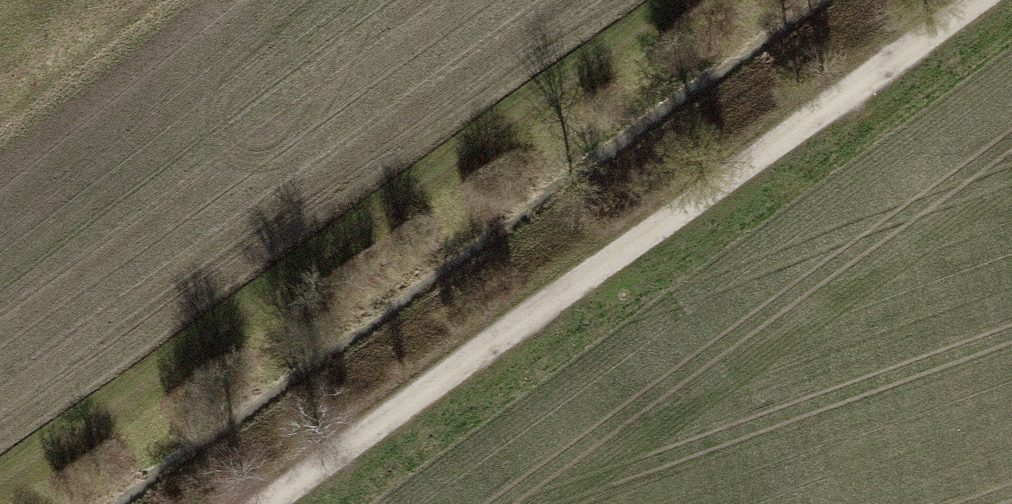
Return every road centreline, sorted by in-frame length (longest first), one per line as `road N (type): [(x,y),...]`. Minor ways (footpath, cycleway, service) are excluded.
road 1 (track): [(282,503),(974,0)]
road 2 (track): [(674,0),(0,464)]

